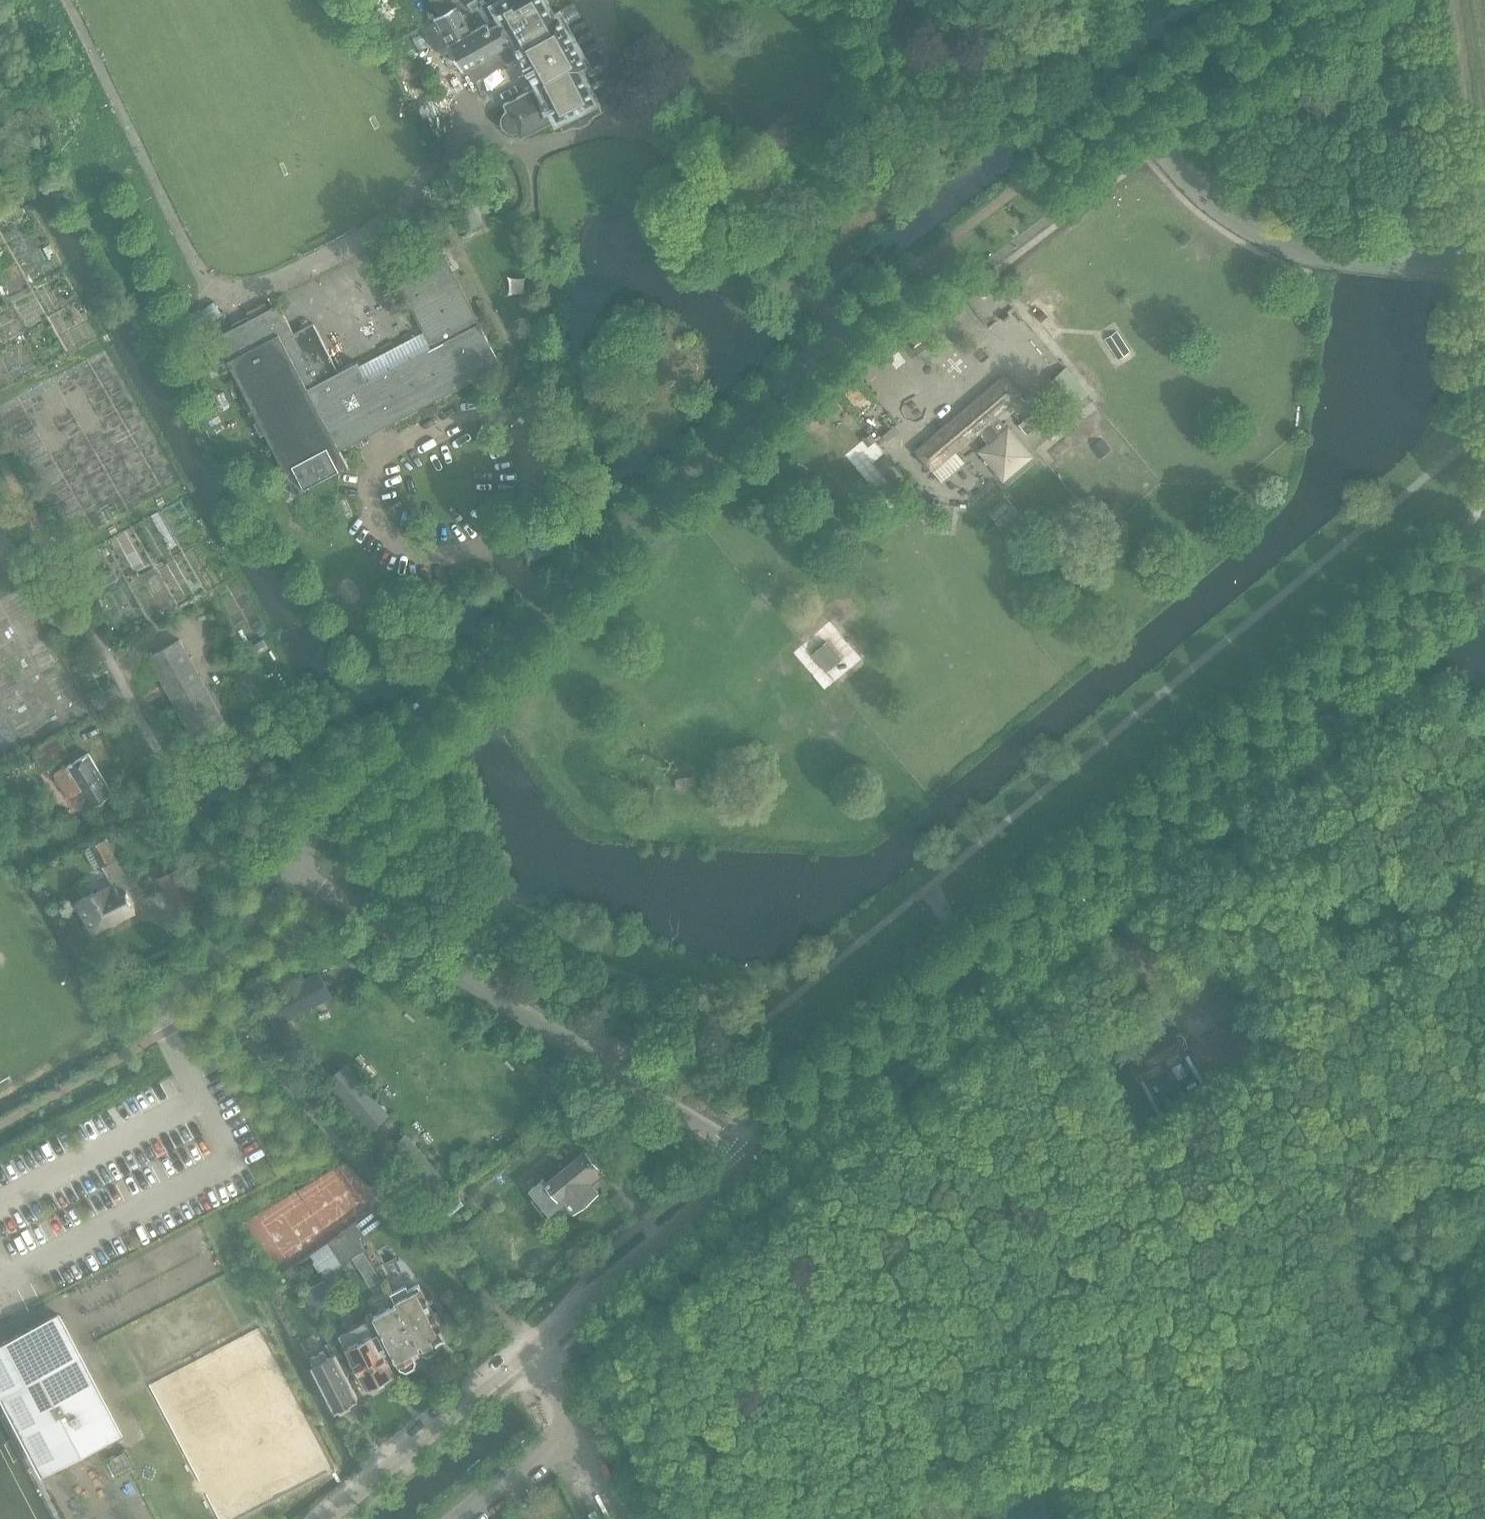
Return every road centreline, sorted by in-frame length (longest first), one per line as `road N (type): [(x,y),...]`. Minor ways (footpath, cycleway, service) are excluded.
road 1 (residential): [(753,1167),(726,1141),(317,885),(283,879),(362,770),(835,326)]
road 2 (residential): [(753,1167),(1484,555)]
road 3 (residential): [(531,1347),(753,1167)]
road 4 (residential): [(322,1518),(531,1347)]
road 5 (residential): [(578,1427),(469,1518)]

